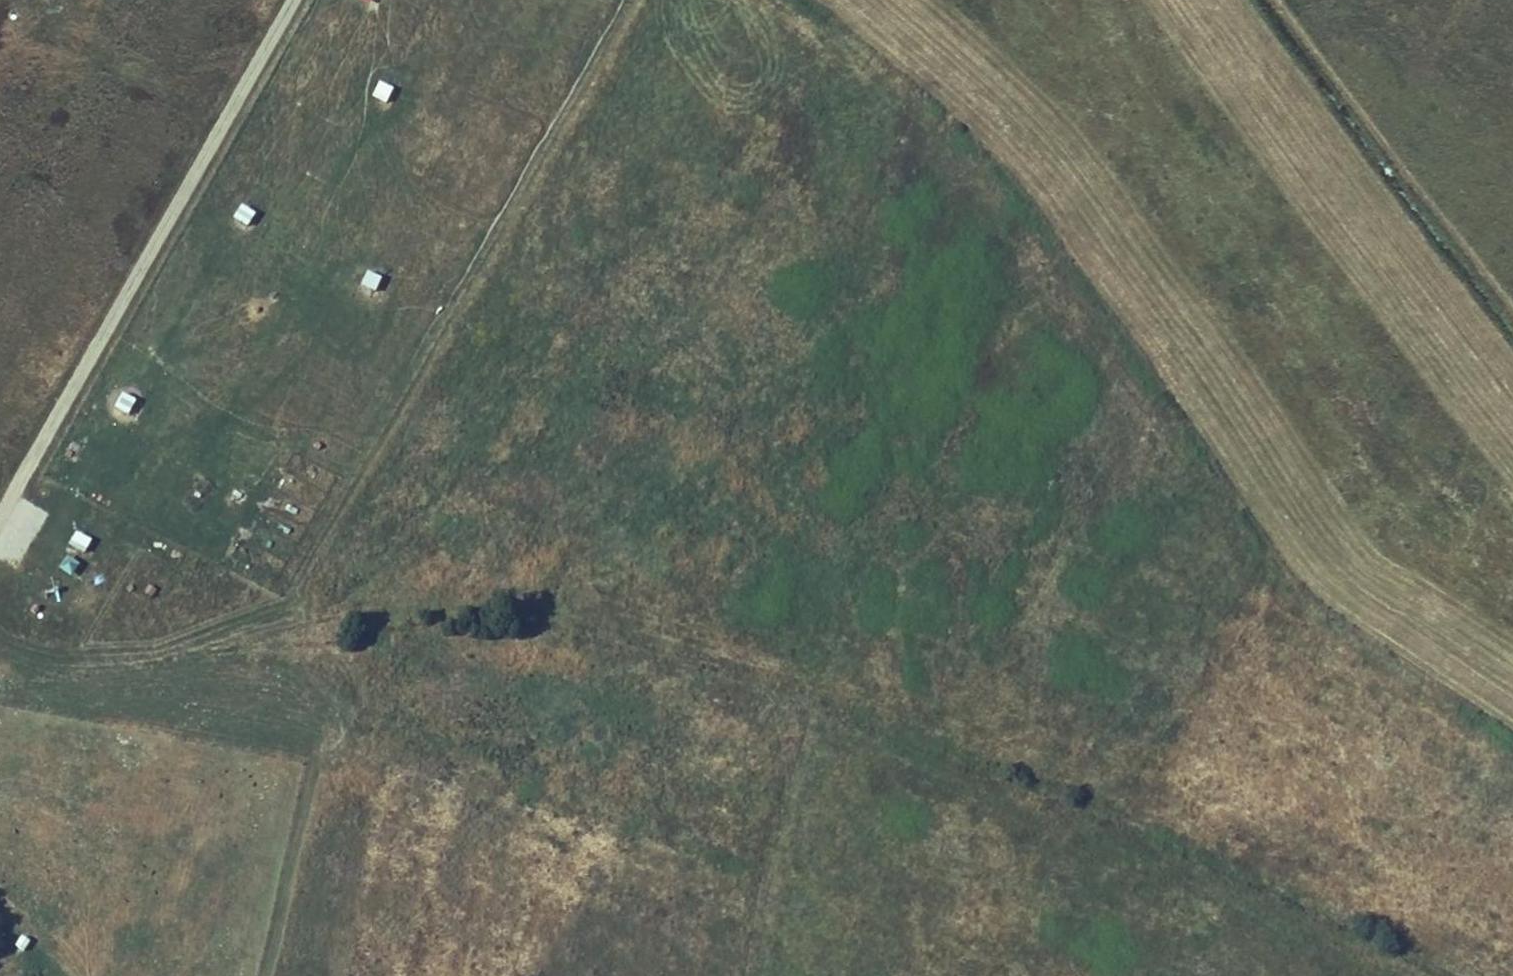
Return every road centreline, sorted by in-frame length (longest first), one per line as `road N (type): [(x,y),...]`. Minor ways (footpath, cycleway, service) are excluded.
road 1 (track): [(293,0),(0,517)]

